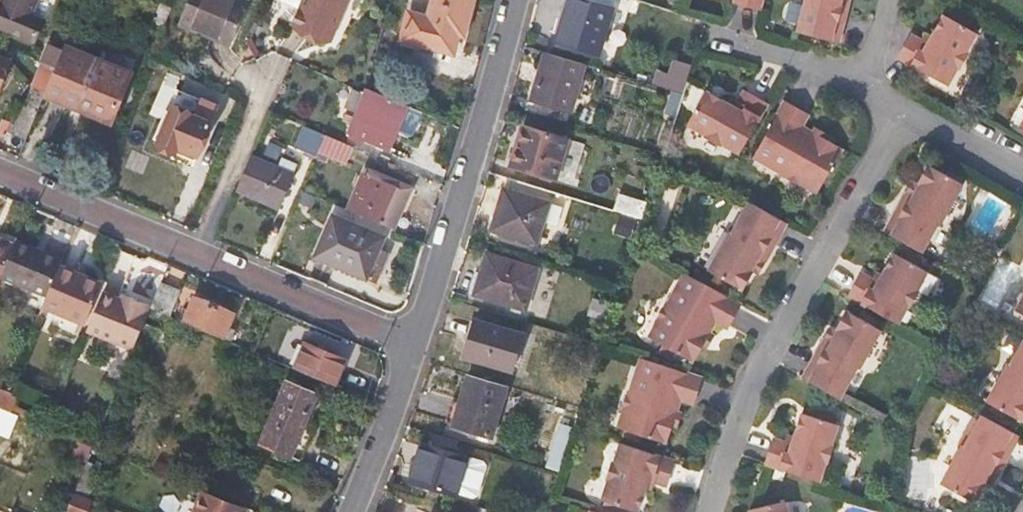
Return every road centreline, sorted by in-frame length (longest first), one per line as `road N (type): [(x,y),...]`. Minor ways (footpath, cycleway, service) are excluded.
road 1 (residential): [(901,110),(765,354),(709,511)]
road 2 (residential): [(0,175),(410,346)]
road 3 (residential): [(514,0),(410,346)]
road 4 (residential): [(410,346),(352,511)]
road 5 (residential): [(862,89),(800,61),(708,37)]
road 6 (residential): [(1022,177),(901,110)]

